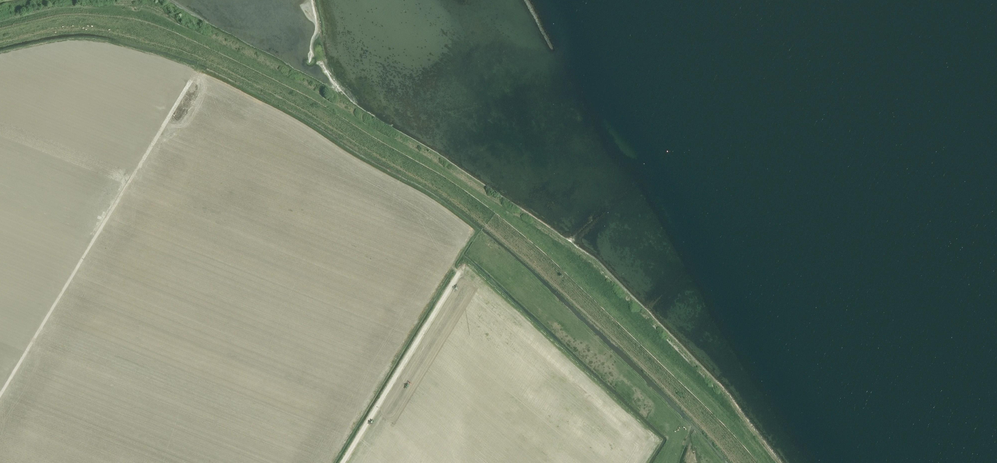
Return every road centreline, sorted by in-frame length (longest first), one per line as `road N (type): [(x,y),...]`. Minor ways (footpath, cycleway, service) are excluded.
road 1 (track): [(0,394),(126,185)]

